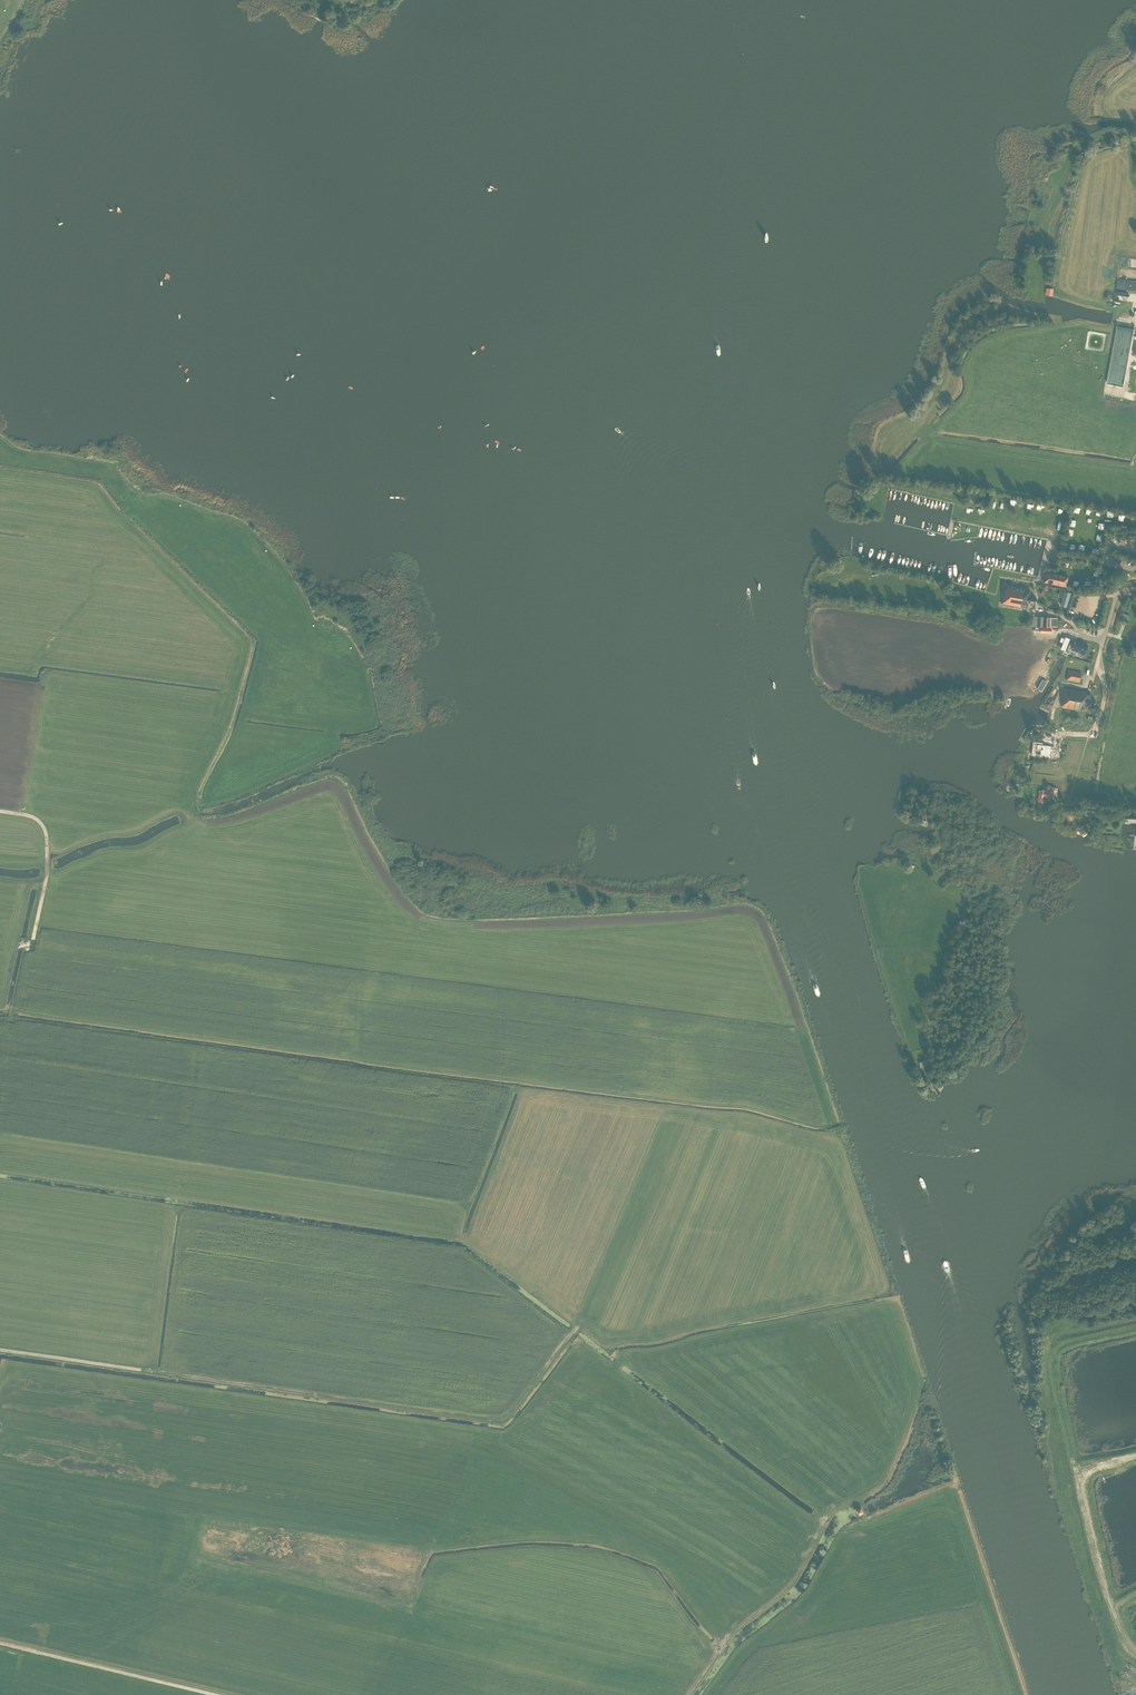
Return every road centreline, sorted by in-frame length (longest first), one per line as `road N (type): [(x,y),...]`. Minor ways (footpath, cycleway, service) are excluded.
road 1 (track): [(686,1694),(733,1629),(790,1579),(819,1515),(879,1475),(911,1382)]
road 2 (track): [(0,1643),(216,1694)]
road 3 (track): [(1102,641),(1087,684),(1063,685),(1058,695),(1061,784)]
road 4 (track): [(0,811),(33,817),(46,831),(47,874),(33,938)]
road 5 (track): [(0,1350),(140,1370)]

